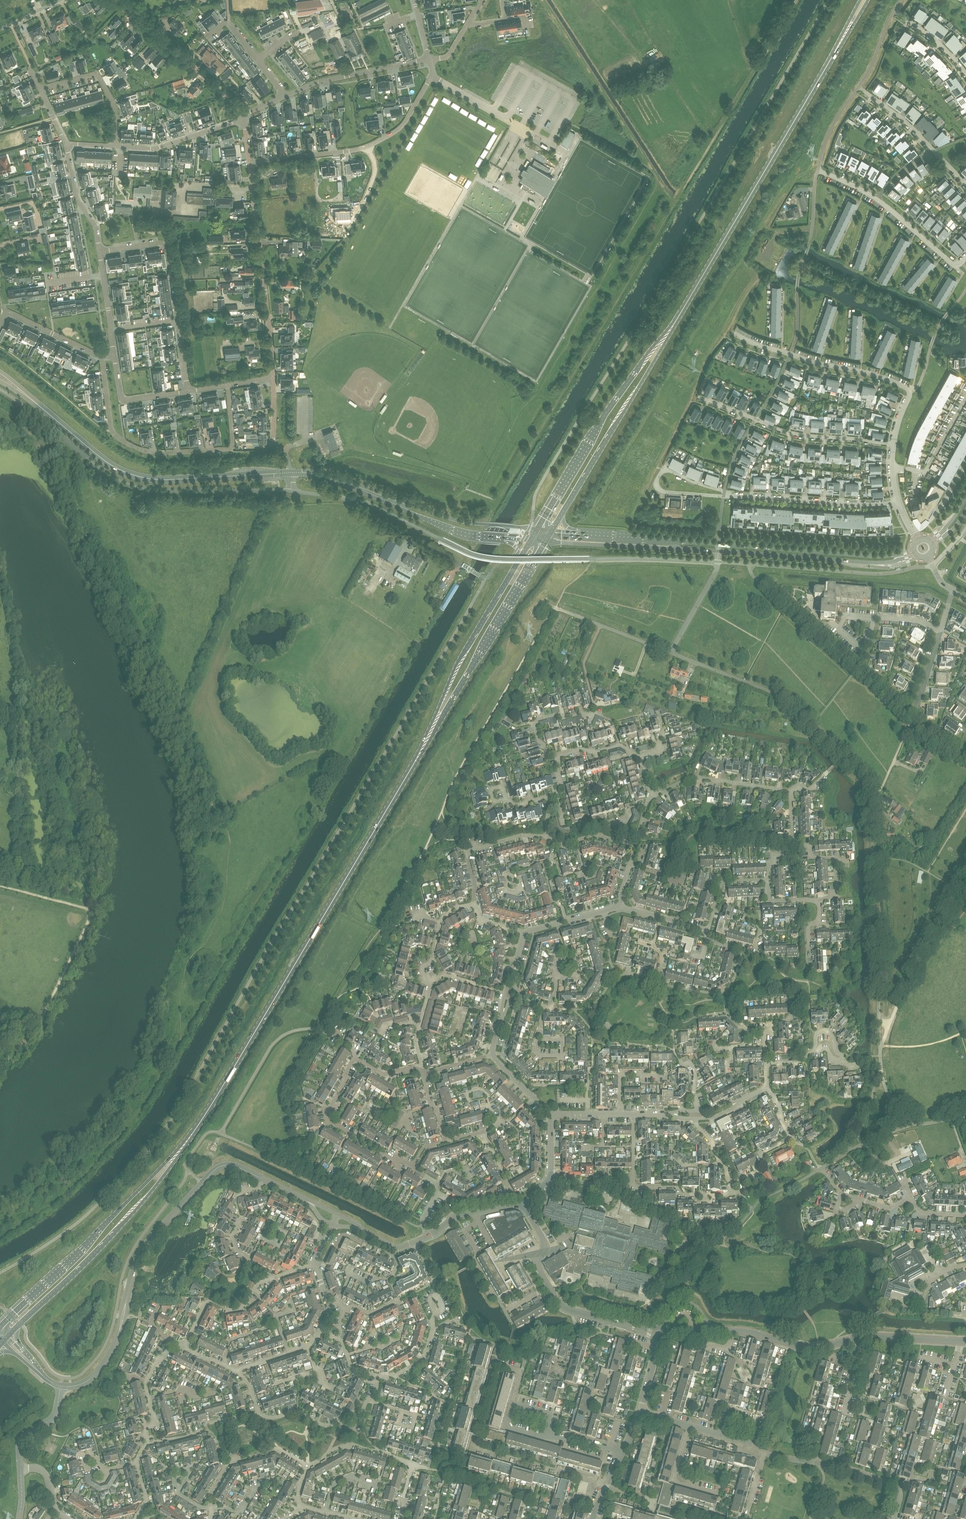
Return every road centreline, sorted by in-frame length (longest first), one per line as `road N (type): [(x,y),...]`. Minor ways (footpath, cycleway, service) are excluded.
road 1 (residential): [(881,1070),(865,786),(784,698),(670,652)]
road 2 (primary): [(411,771),(203,1118)]
road 3 (primary): [(203,1118),(0,1328)]
road 4 (primary): [(834,56),(687,303)]
road 5 (primary): [(17,1327),(105,1244),(203,1118)]
road 6 (primary): [(687,303),(538,529)]
road 7 (primary): [(411,771),(546,542)]
road 8 (residential): [(102,356),(112,430),(142,450),(231,448),(229,385)]
road 9 (tertiary): [(49,414),(108,463),(143,477),(290,473)]
road 10 (primary): [(562,515),(687,303)]
road 11 (primary): [(521,558),(459,661),(411,771)]
road 12 (tertiary): [(538,529),(457,521),(308,472)]
road 13 (residential): [(433,76),(402,126),(368,146),(250,162)]
road 14 (unclassified): [(264,1180),(234,1165),(214,1170),(148,1242),(126,1300)]
road 15 (tertiary): [(308,472),(459,533),(505,538)]
road 16 (tertiary): [(718,551),(878,563),(916,554)]
road 17 (tertiary): [(914,551),(875,556),(719,544)]
road 18 (residential): [(468,569),(351,501),(292,491)]
road 19 (residential): [(273,379),(253,186)]
road 20 (residential): [(724,496),(898,502)]
road 21 (tertiary): [(546,542),(718,551)]
road 22 (track): [(879,1024),(889,1024),(965,884)]
road 23 (residential): [(244,115),(121,0)]
road 24 (residential): [(413,1165),(329,1121),(354,1058)]
road 25 (residential): [(429,58),(285,96)]
road 26 (residential): [(725,491),(670,471),(657,481),(663,491),(724,496)]
road 27 (unclassified): [(861,1337),(810,1347),(716,1329)]
road 28 (residential): [(649,798),(692,776),(790,791)]
road 29 (residential): [(177,321),(167,247),(100,252)]
road 30 (residential): [(893,444),(793,433),(756,420)]
road 31 (tertiary): [(719,544),(581,533)]
road 32 (residential): [(40,89),(97,75),(116,107),(116,148)]
road 33 (residential): [(877,199),(818,171),(810,242)]
road 34 (residential): [(185,1347),(206,1302),(242,1308),(255,1287),(274,1277)]
road 35 (residential): [(244,115),(154,149),(120,148)]
road 36 (residential): [(910,392),(790,355)]
road 37 (residential): [(556,607),(670,652)]

